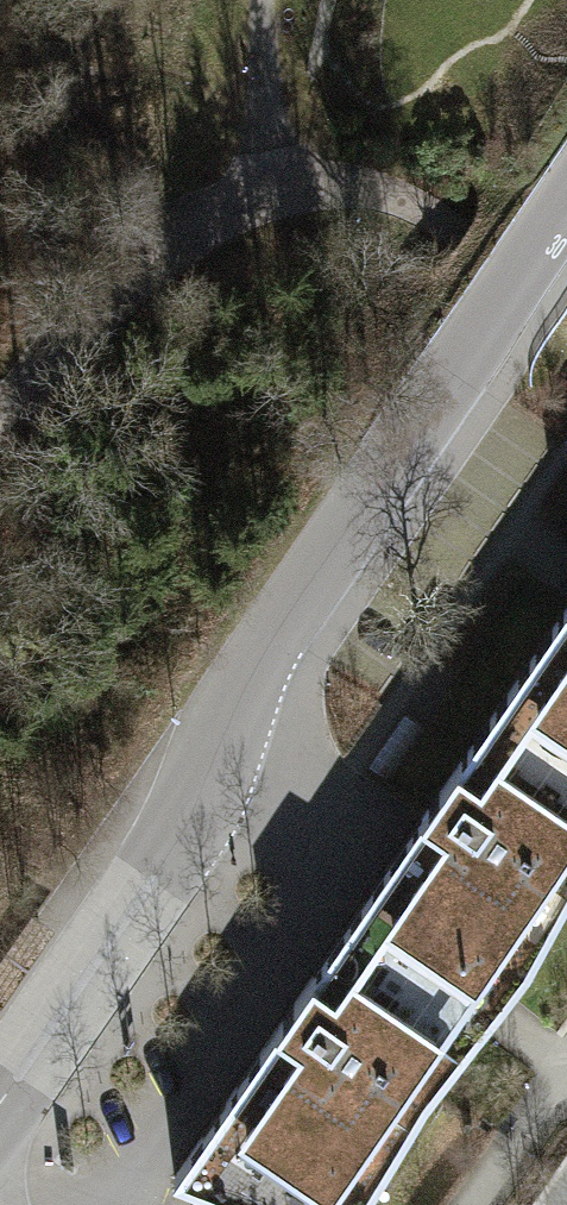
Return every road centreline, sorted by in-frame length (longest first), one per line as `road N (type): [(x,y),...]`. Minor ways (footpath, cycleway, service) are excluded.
road 1 (residential): [(566,212),(247,678),(190,813),(0,1098)]
road 2 (track): [(0,428),(132,250),(269,165)]
road 3 (track): [(269,165),(473,255),(566,319)]
road 4 (track): [(269,165),(261,0)]

